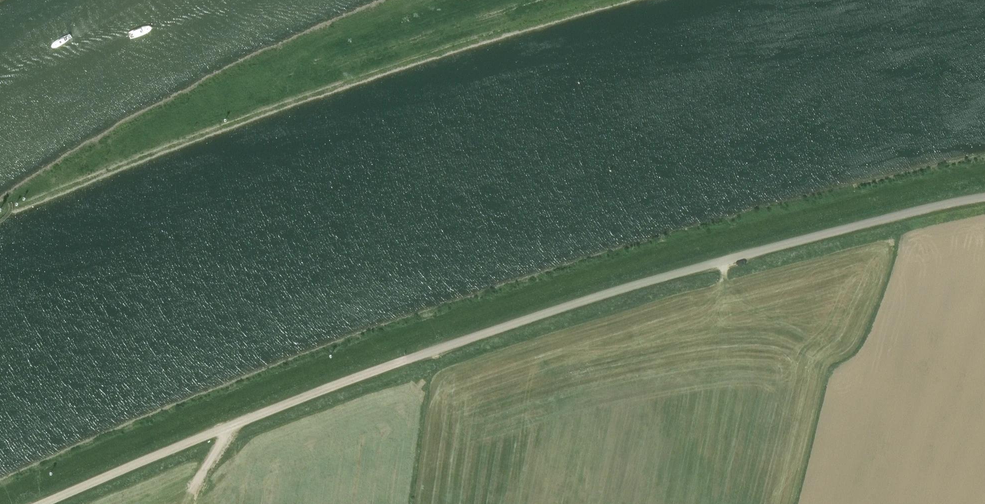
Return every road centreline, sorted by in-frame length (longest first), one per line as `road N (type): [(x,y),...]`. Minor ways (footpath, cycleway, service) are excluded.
road 1 (unclassified): [(984,198),(729,259),(516,323),(313,394),(43,503)]

